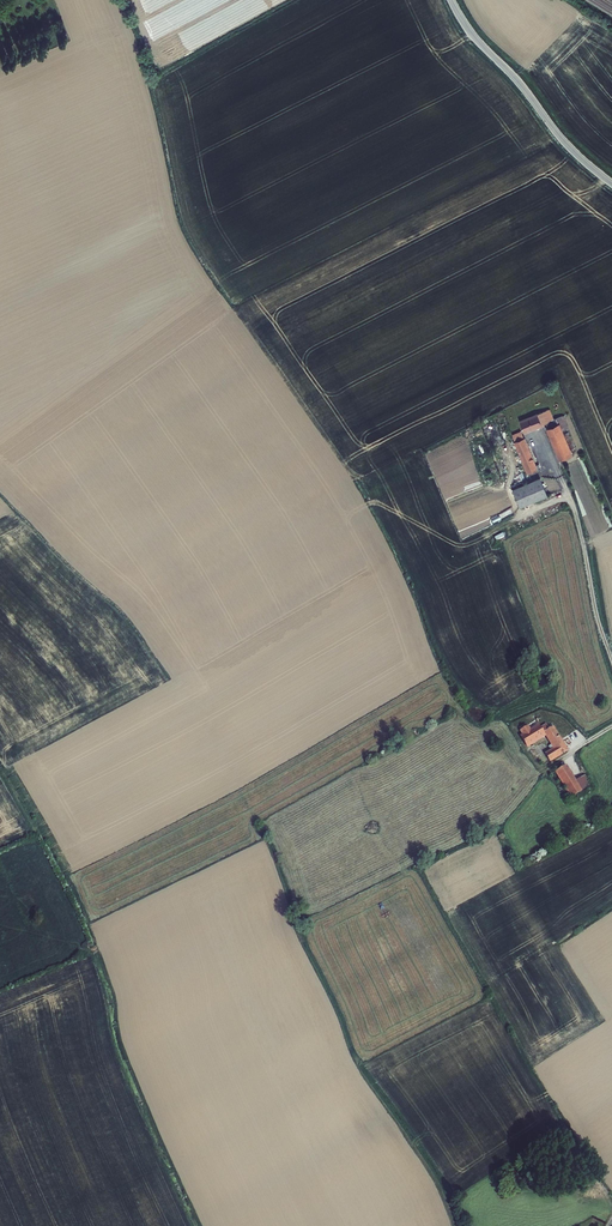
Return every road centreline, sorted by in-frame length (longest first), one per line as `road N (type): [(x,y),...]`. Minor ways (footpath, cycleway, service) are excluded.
road 1 (unclassified): [(611,184),(561,138),(451,0)]
road 2 (track): [(560,478),(611,660)]

